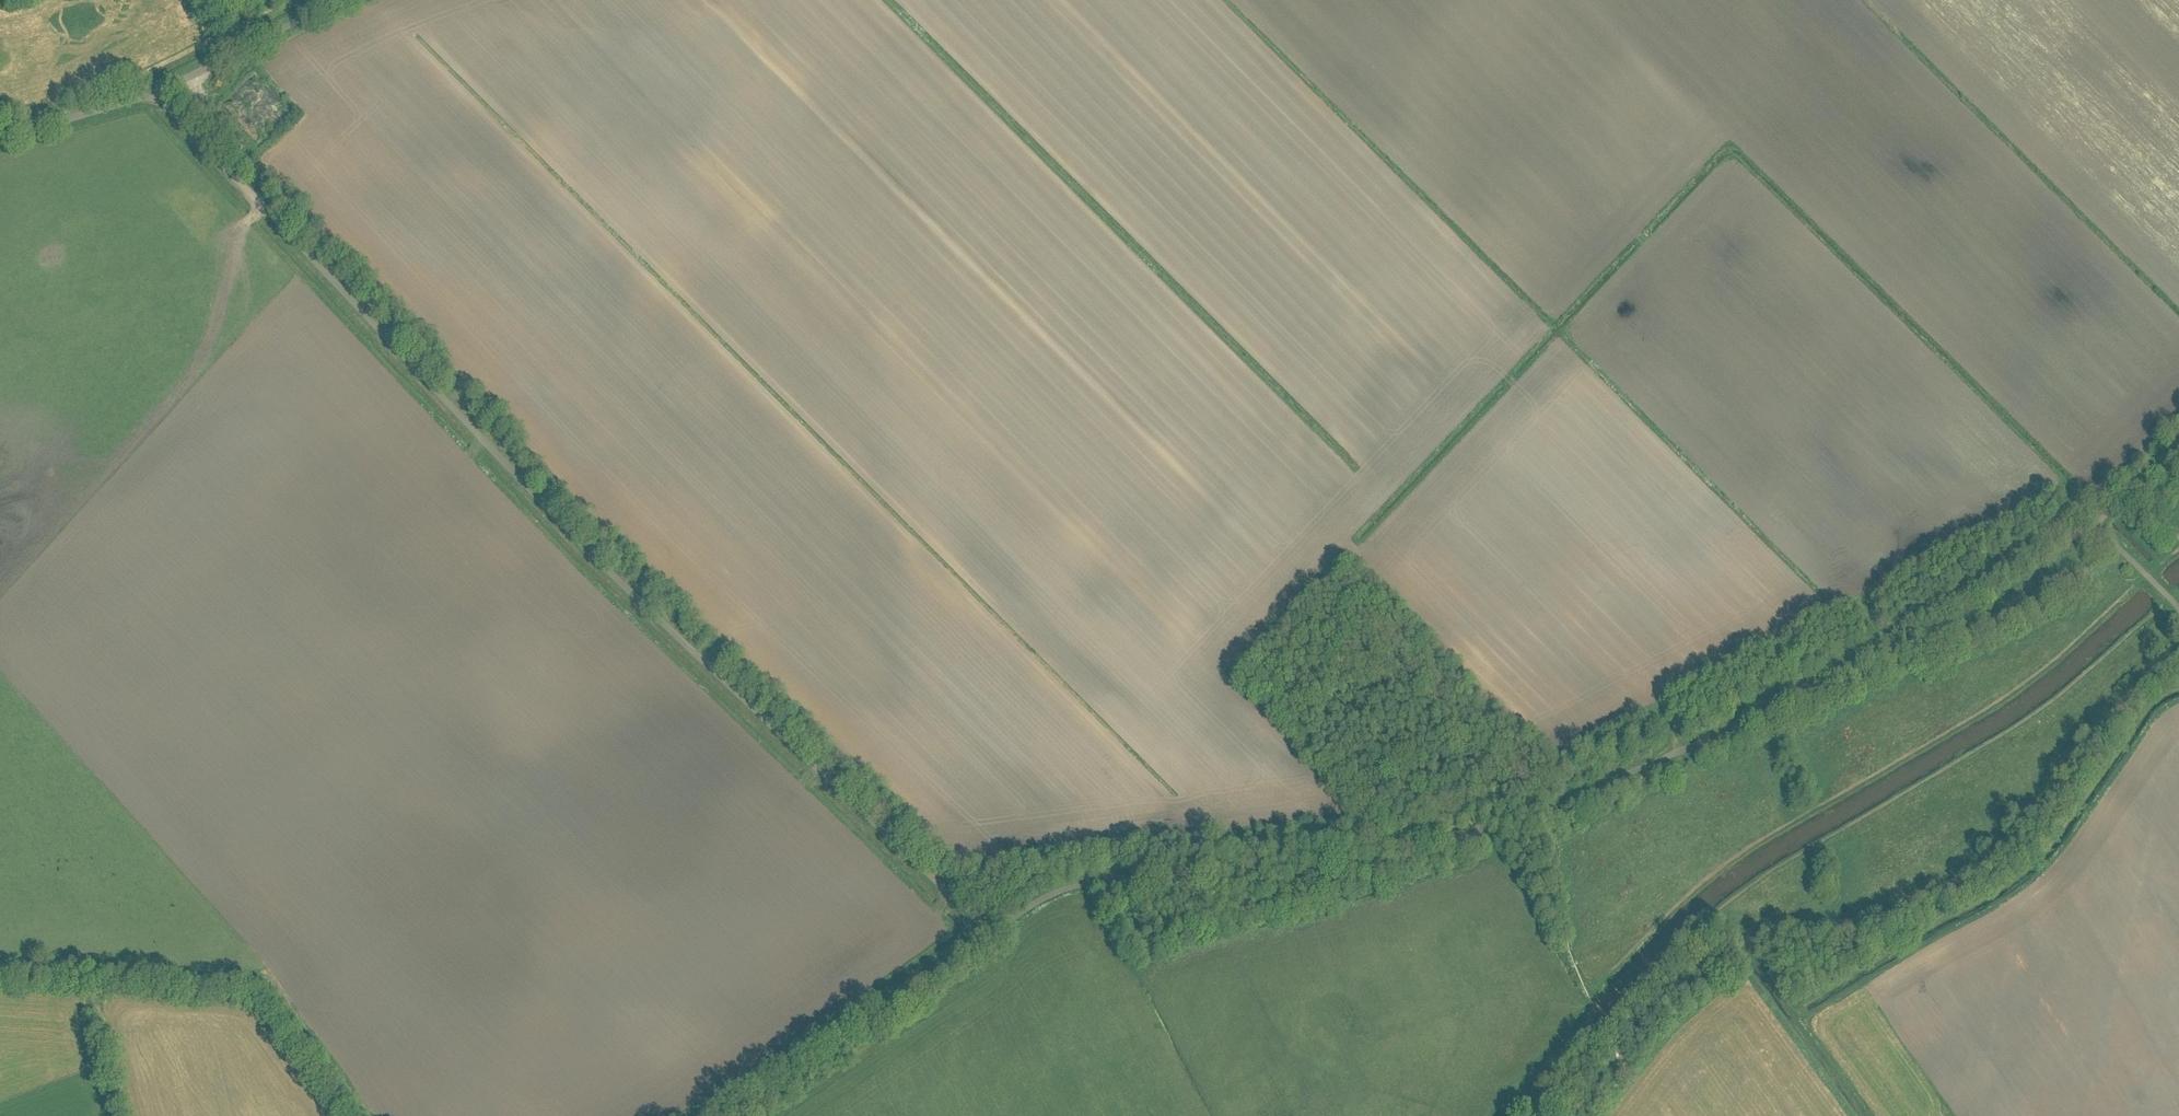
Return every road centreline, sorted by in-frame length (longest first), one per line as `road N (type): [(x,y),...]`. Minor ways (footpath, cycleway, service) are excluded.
road 1 (unclassified): [(157,94),(614,578),(989,932),(1065,888),(1372,856),(1545,811),(1752,717),(1997,574),(2072,512)]
road 2 (track): [(0,967),(249,984),(275,1002),(361,1115)]
road 3 (track): [(736,1115),(989,932)]
road 4 (unclassified): [(157,94),(341,0)]
road 5 (unclassified): [(0,139),(157,94)]

